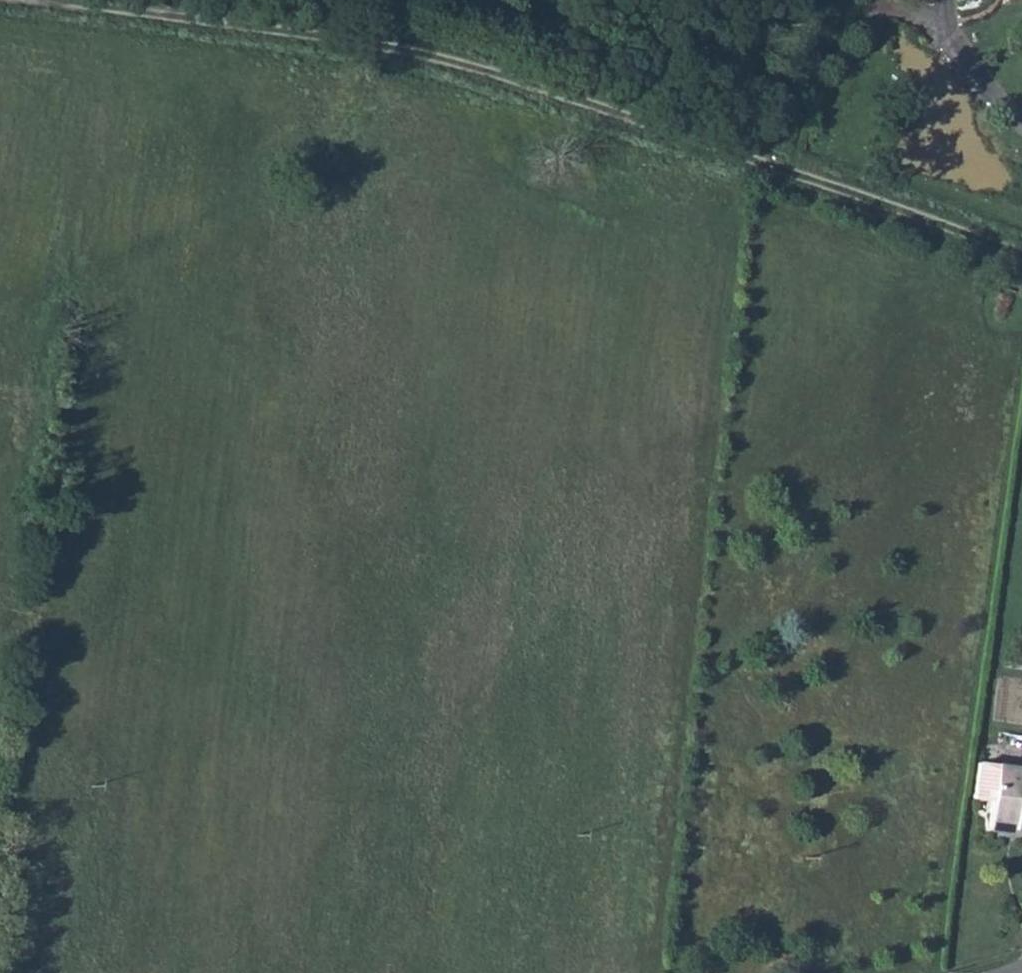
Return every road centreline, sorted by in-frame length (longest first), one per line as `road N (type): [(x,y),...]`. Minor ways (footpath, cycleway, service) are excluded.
road 1 (track): [(53,0),(402,49),(506,76),(1021,255)]

